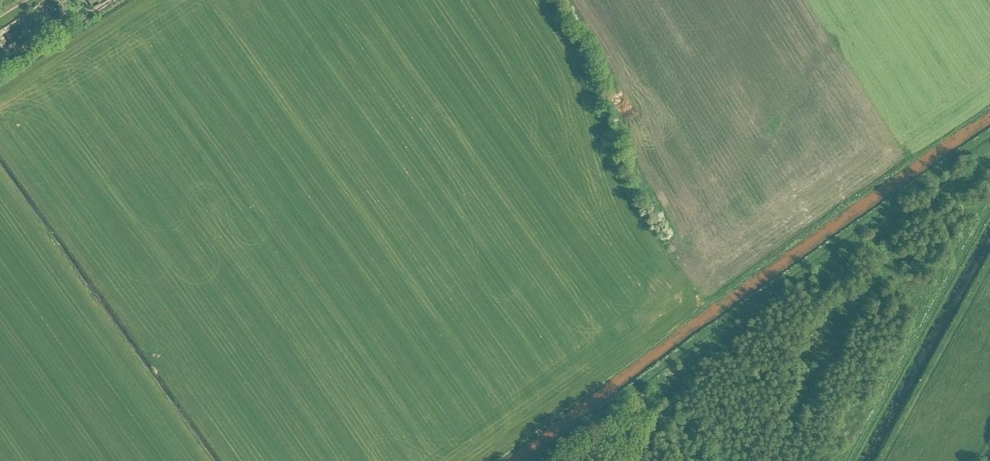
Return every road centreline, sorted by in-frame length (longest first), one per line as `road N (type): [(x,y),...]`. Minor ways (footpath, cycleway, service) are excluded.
road 1 (track): [(534,460),(989,136)]
road 2 (track): [(989,205),(846,460)]
road 3 (track): [(883,460),(989,265)]

